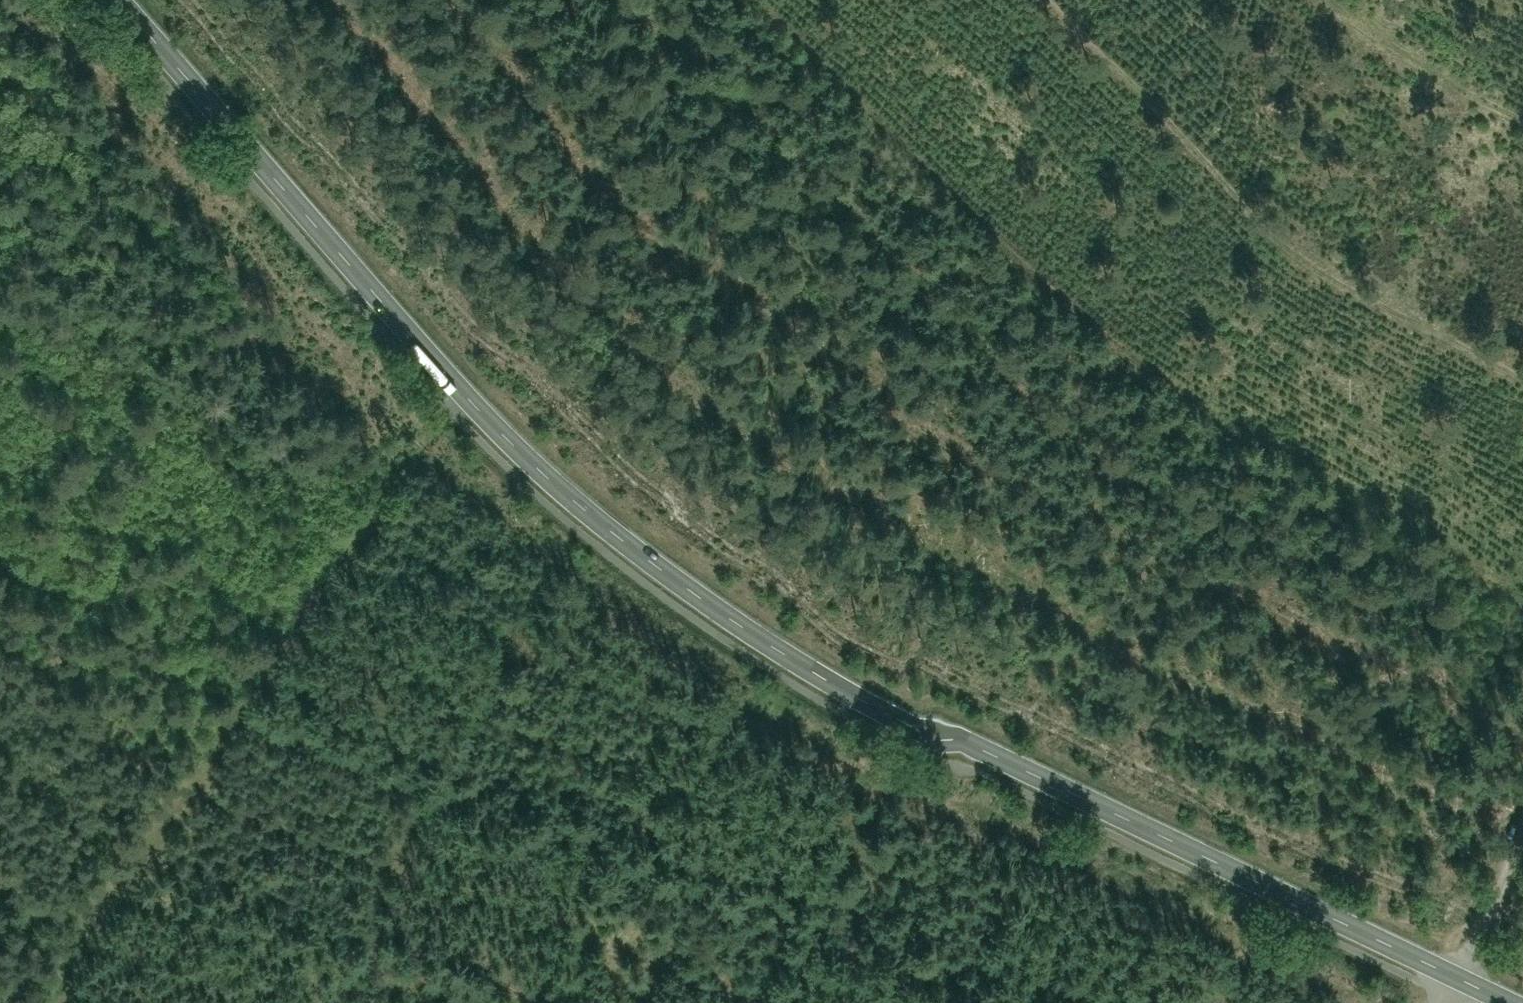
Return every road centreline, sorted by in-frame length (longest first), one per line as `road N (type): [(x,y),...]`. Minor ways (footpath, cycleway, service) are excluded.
road 1 (secondary): [(1461,980),(967,743),(739,614),(621,529),(518,436),(127,0)]
road 2 (track): [(1522,397),(1287,260),(1137,127)]
road 3 (track): [(1522,849),(1461,980)]

